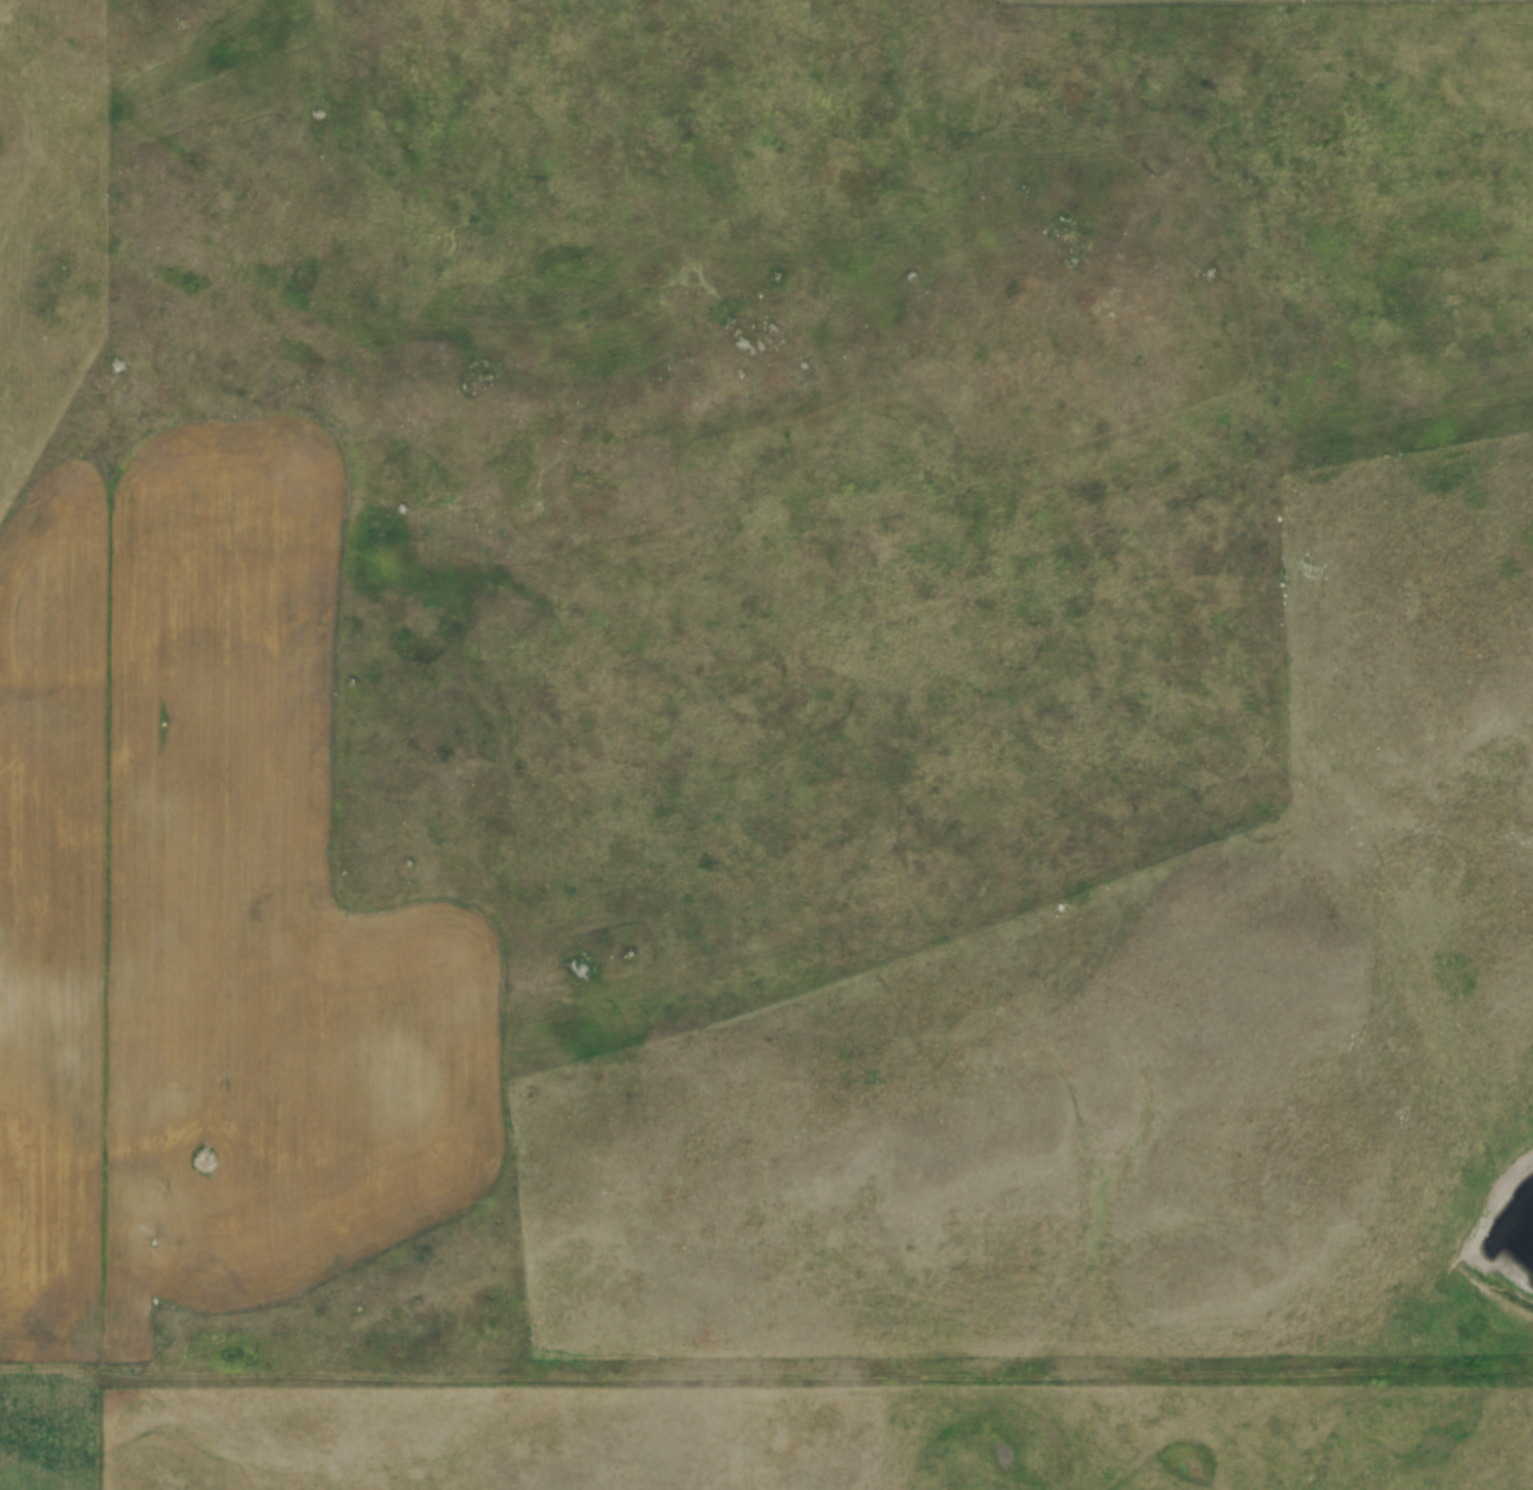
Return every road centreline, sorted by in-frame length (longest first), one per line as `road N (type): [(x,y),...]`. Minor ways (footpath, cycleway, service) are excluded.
road 1 (track): [(0,1376),(1421,1364),(1532,1370)]

